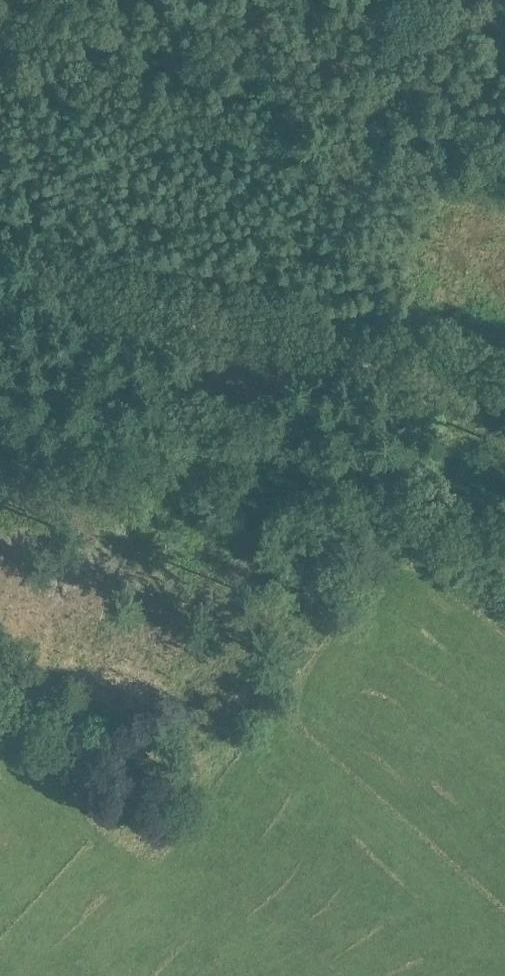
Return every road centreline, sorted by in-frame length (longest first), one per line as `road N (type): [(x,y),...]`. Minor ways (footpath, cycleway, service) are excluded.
road 1 (track): [(504,401),(0,282)]

